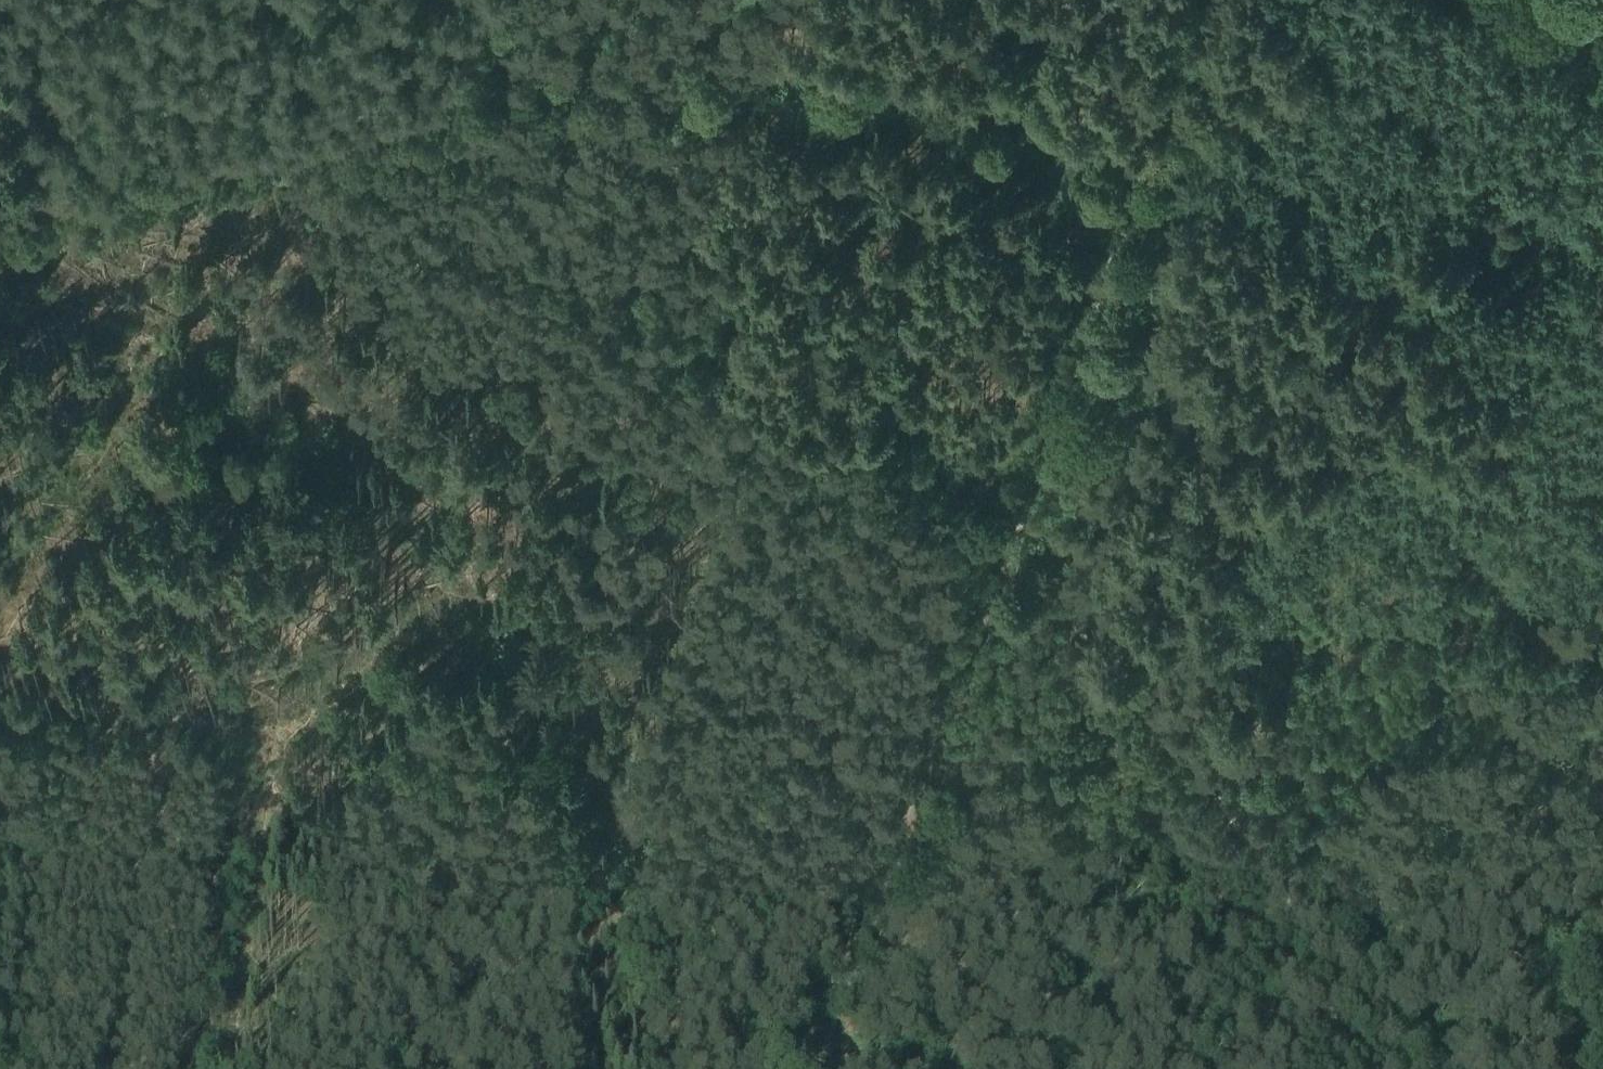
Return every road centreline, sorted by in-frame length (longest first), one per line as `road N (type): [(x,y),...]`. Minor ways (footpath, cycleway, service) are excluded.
road 1 (track): [(1449,0),(1602,103)]

